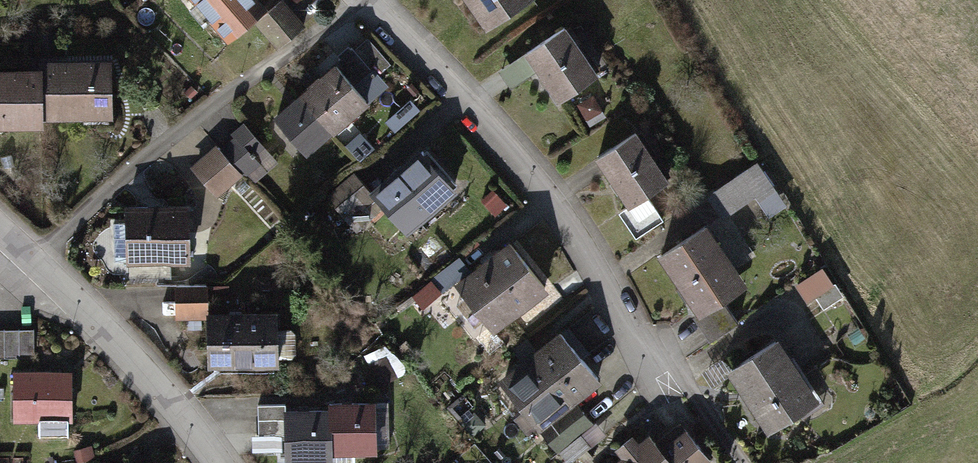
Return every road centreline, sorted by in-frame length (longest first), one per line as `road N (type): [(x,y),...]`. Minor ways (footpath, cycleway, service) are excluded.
road 1 (residential): [(359,0),(504,144),(571,225),(732,462)]
road 2 (residential): [(16,266),(358,0)]
road 3 (residential): [(16,266),(172,416),(203,462)]

